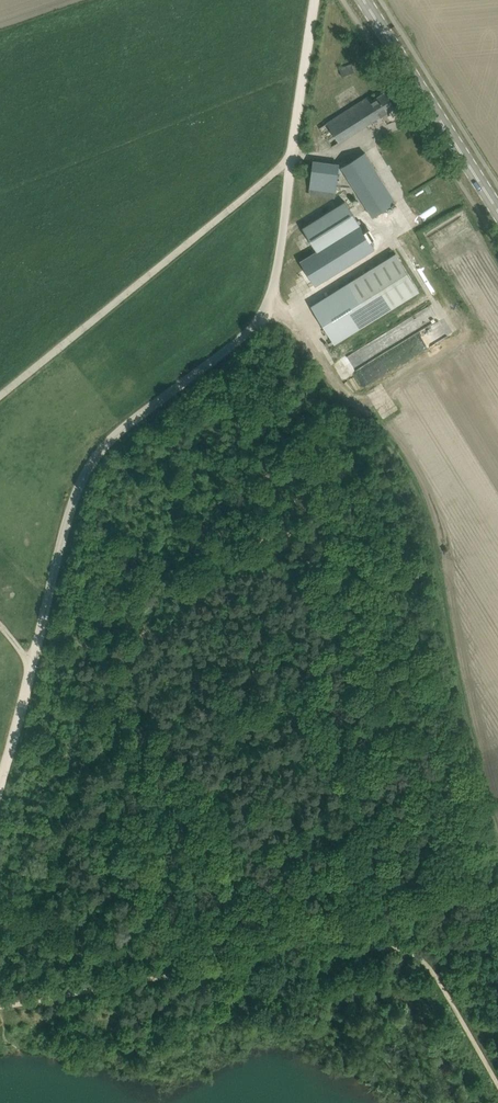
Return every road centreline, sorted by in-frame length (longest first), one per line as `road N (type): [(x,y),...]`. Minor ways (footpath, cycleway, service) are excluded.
road 1 (track): [(0,792),(76,503),(100,452),(252,328),(271,297),(293,156)]
road 2 (unclassified): [(316,0),(293,156),(0,394)]
road 3 (primary): [(497,209),(365,0)]

